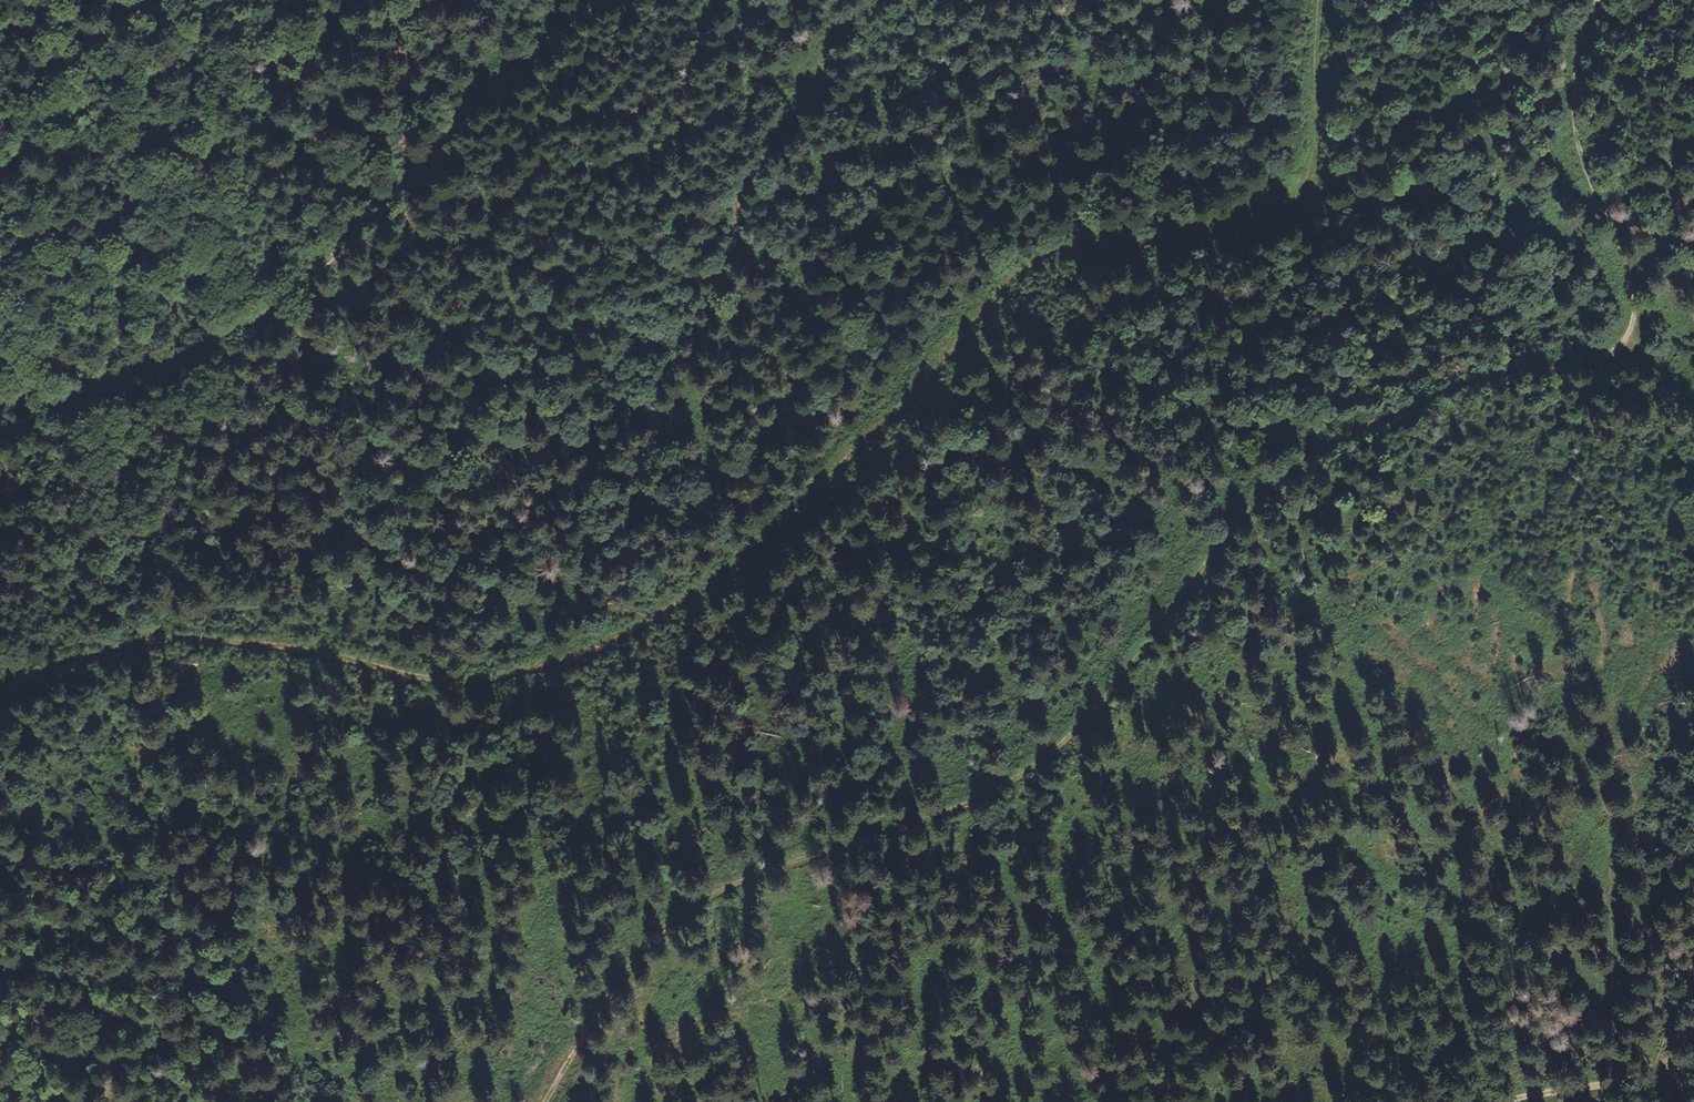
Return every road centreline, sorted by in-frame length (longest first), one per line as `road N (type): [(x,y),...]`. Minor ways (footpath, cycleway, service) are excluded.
road 1 (track): [(543,1101),(580,1036),(699,872),(907,817),(1011,764),(1121,675),(1264,467),(1368,398),(1493,348),(1595,363),(1647,304),(1575,145),(1577,73),(1601,0)]
road 2 (track): [(1321,0),(1315,162),(1286,207),(1230,232),(1048,251),(1003,282),(923,378),(718,581),(608,653),(533,677),(463,684),(293,642),(205,636),(32,661),(0,693)]
road 3 (track): [(0,441),(136,373),(279,318),(604,0)]
road 4 (track): [(1693,1078),(1510,1101)]

